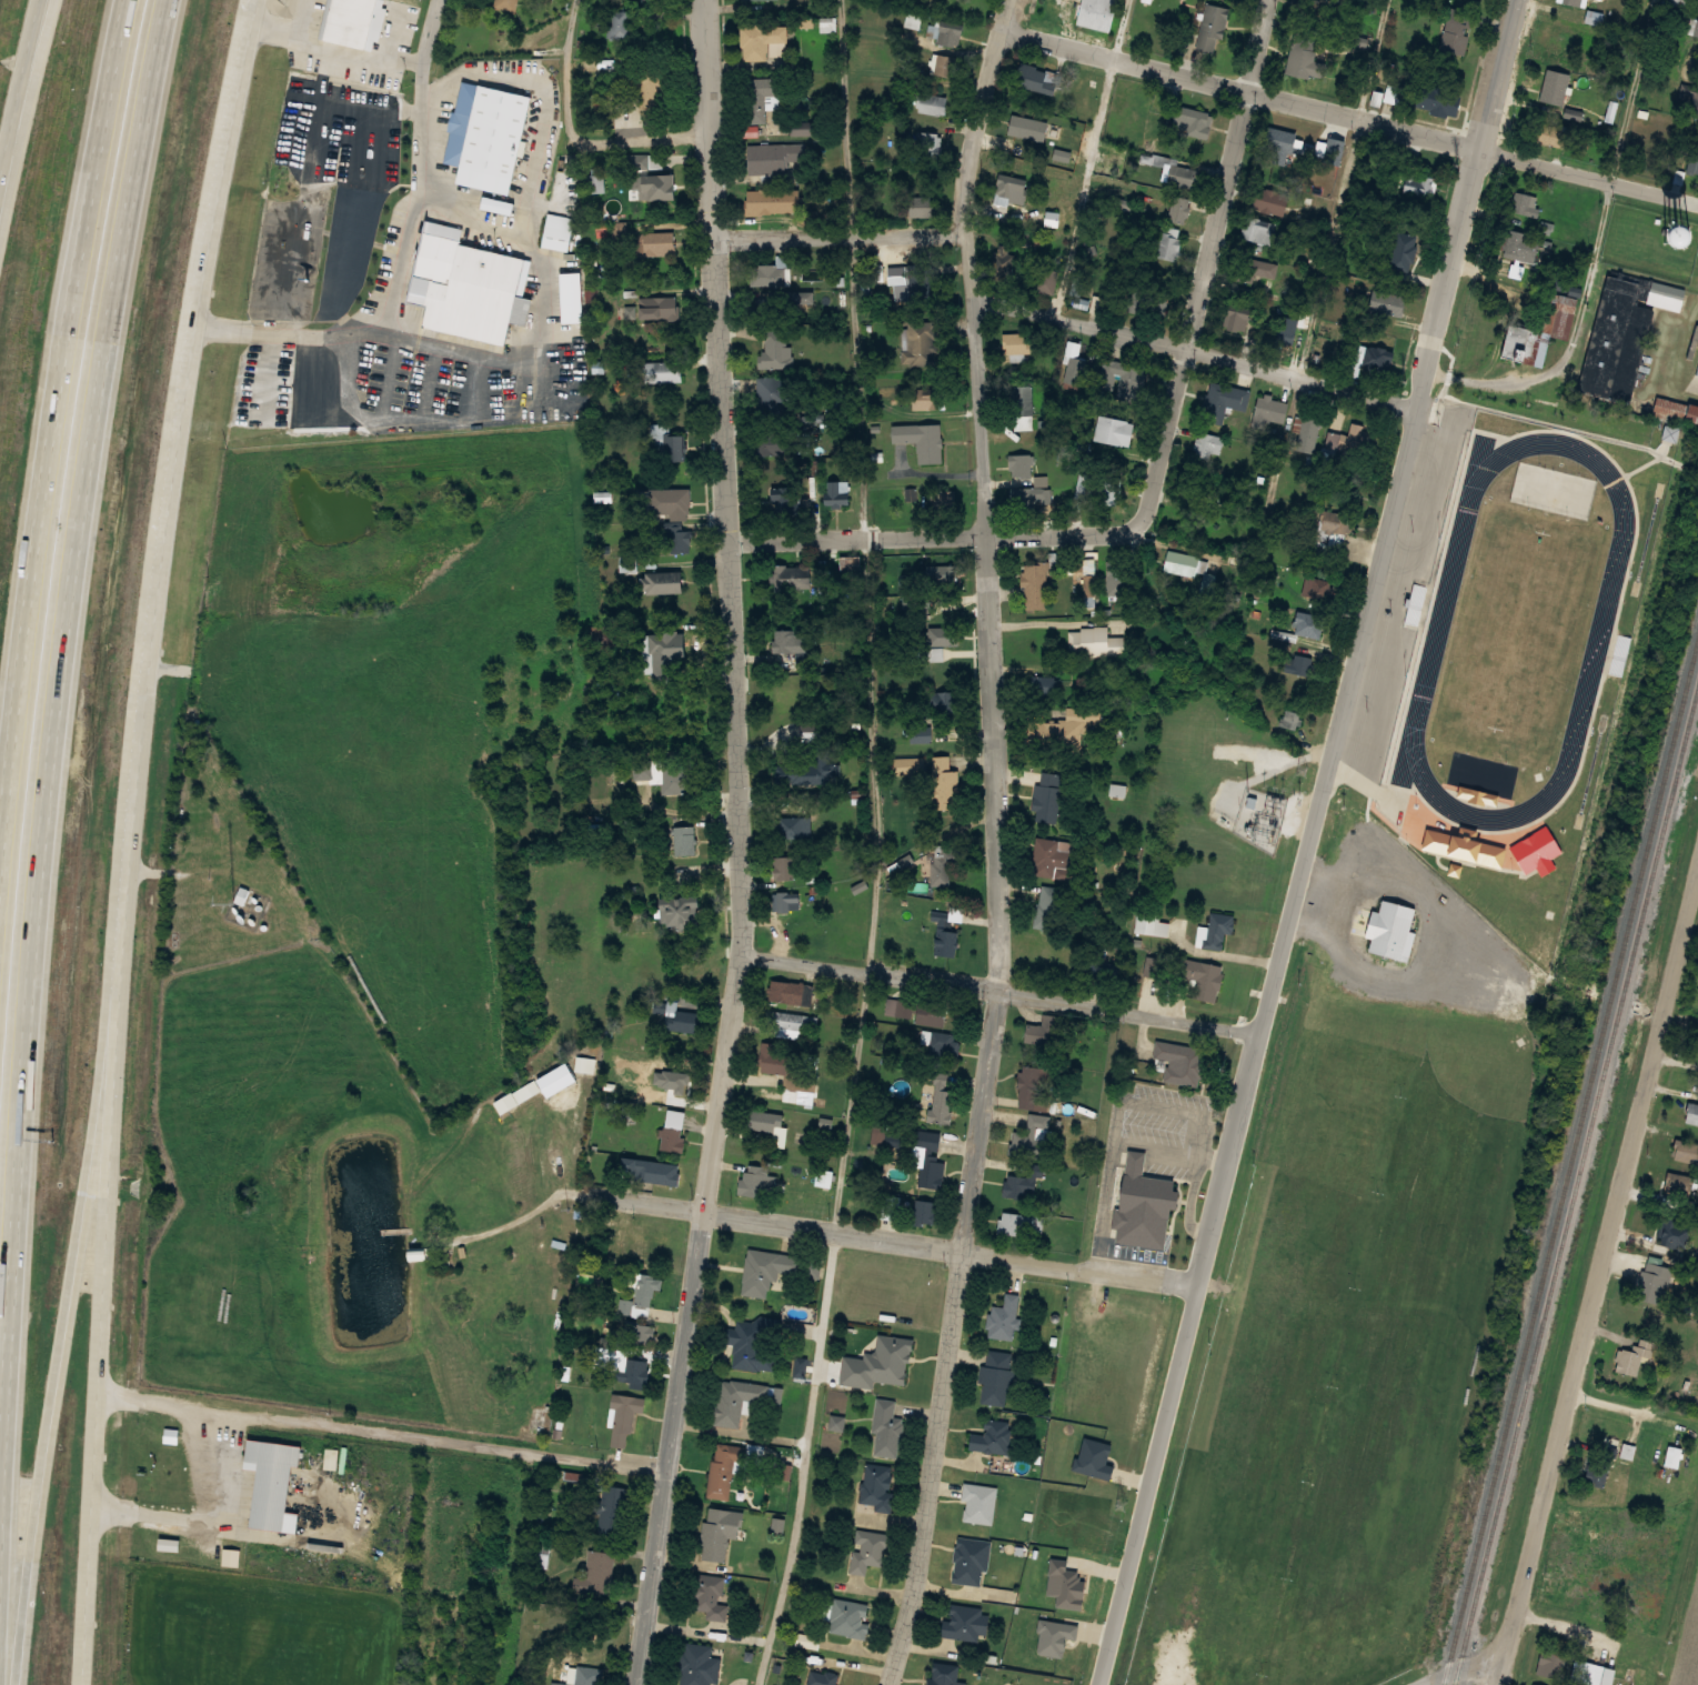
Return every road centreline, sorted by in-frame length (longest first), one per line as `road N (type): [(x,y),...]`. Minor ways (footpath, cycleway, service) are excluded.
road 1 (tertiary): [(1102,1684),(1518,0)]
road 2 (residential): [(1011,0),(969,184),(1003,933),(910,1603),(886,1684)]
road 3 (tertiary): [(84,1684),(128,877),(148,674),(215,201),(259,0)]
road 4 (residential): [(638,1684),(739,956),(702,0)]
road 5 (motorway): [(0,1470),(30,955),(68,601),(167,0)]
road 6 (motorway): [(133,0),(39,558),(0,930)]
road 7 (residential): [(1499,1684),(1697,884)]
road 8 (motorway): [(17,1684),(128,877)]
road 9 (residential): [(1004,30),(1697,205)]
road 10 (residential): [(573,1193),(1197,1287)]
road 11 (residential): [(1142,522),(1270,0)]
road 12 (residential): [(1260,1034),(739,956)]
road 13 (residential): [(975,300),(1418,403)]
road 14 (residential): [(727,544),(1117,534),(1142,522)]
road 15 (motorway): [(59,0),(0,258)]
road 16 (residential): [(710,240),(969,233)]
road 17 (residential): [(416,1440),(667,1467)]
road 18 (tertiary): [(41,0),(0,198)]
road 19 (residential): [(1426,369),(1511,387),(1568,370)]
road 20 (motorway): [(229,128),(247,0)]

